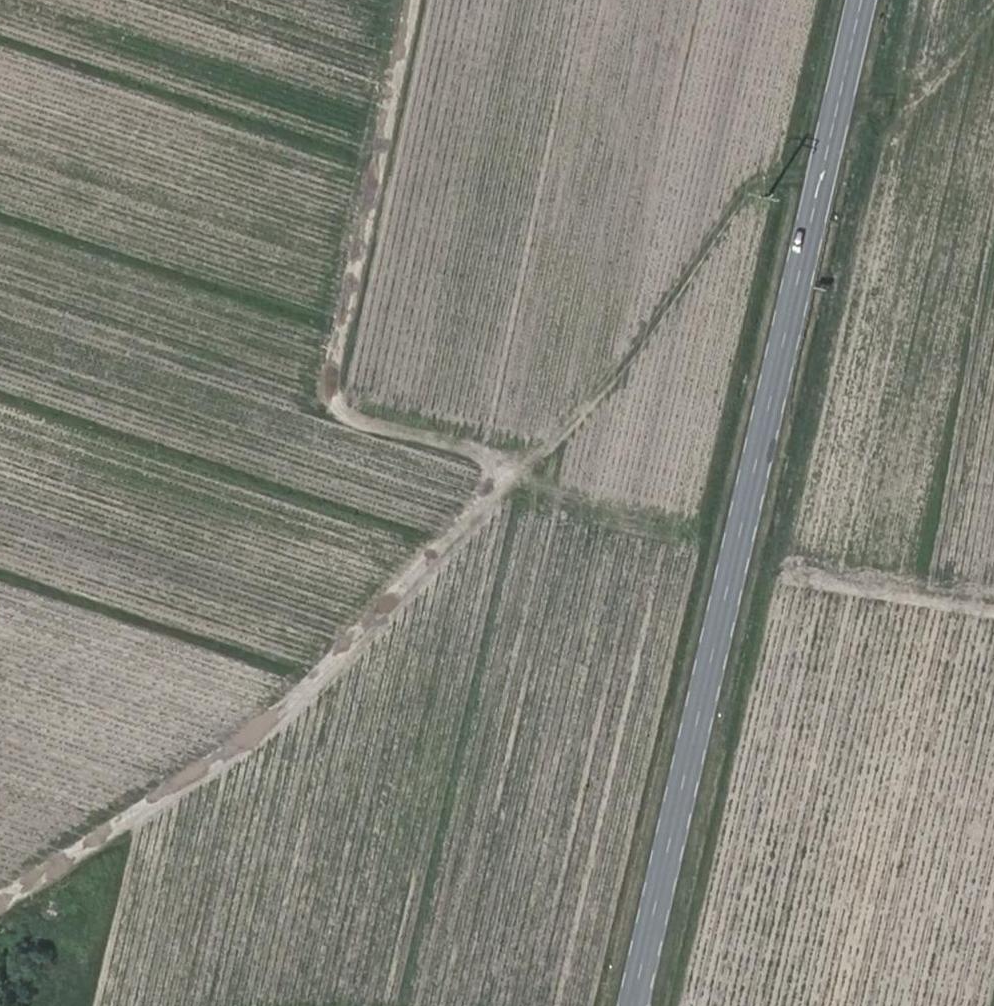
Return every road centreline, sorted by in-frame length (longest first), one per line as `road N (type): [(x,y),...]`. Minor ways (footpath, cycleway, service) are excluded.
road 1 (secondary): [(634,1005),(869,0)]

